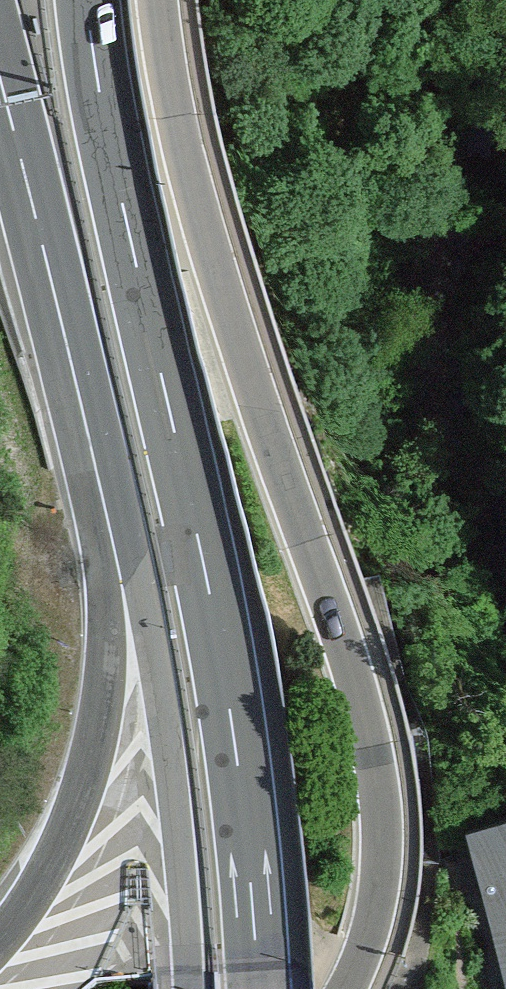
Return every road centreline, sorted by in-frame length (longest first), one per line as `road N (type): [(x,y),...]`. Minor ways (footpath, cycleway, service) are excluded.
road 1 (motorway): [(349,988),(371,938),(382,878),(371,736),(193,196),(158,0)]
road 2 (motorway): [(259,988),(236,751),(207,581),(120,192),(88,0)]
road 3 (motorway): [(88,429),(173,775),(192,988)]
road 4 (motorway): [(88,429),(108,591),(103,732),(69,837),(43,888),(0,939)]
road 5 (motorway): [(0,84),(88,429)]

